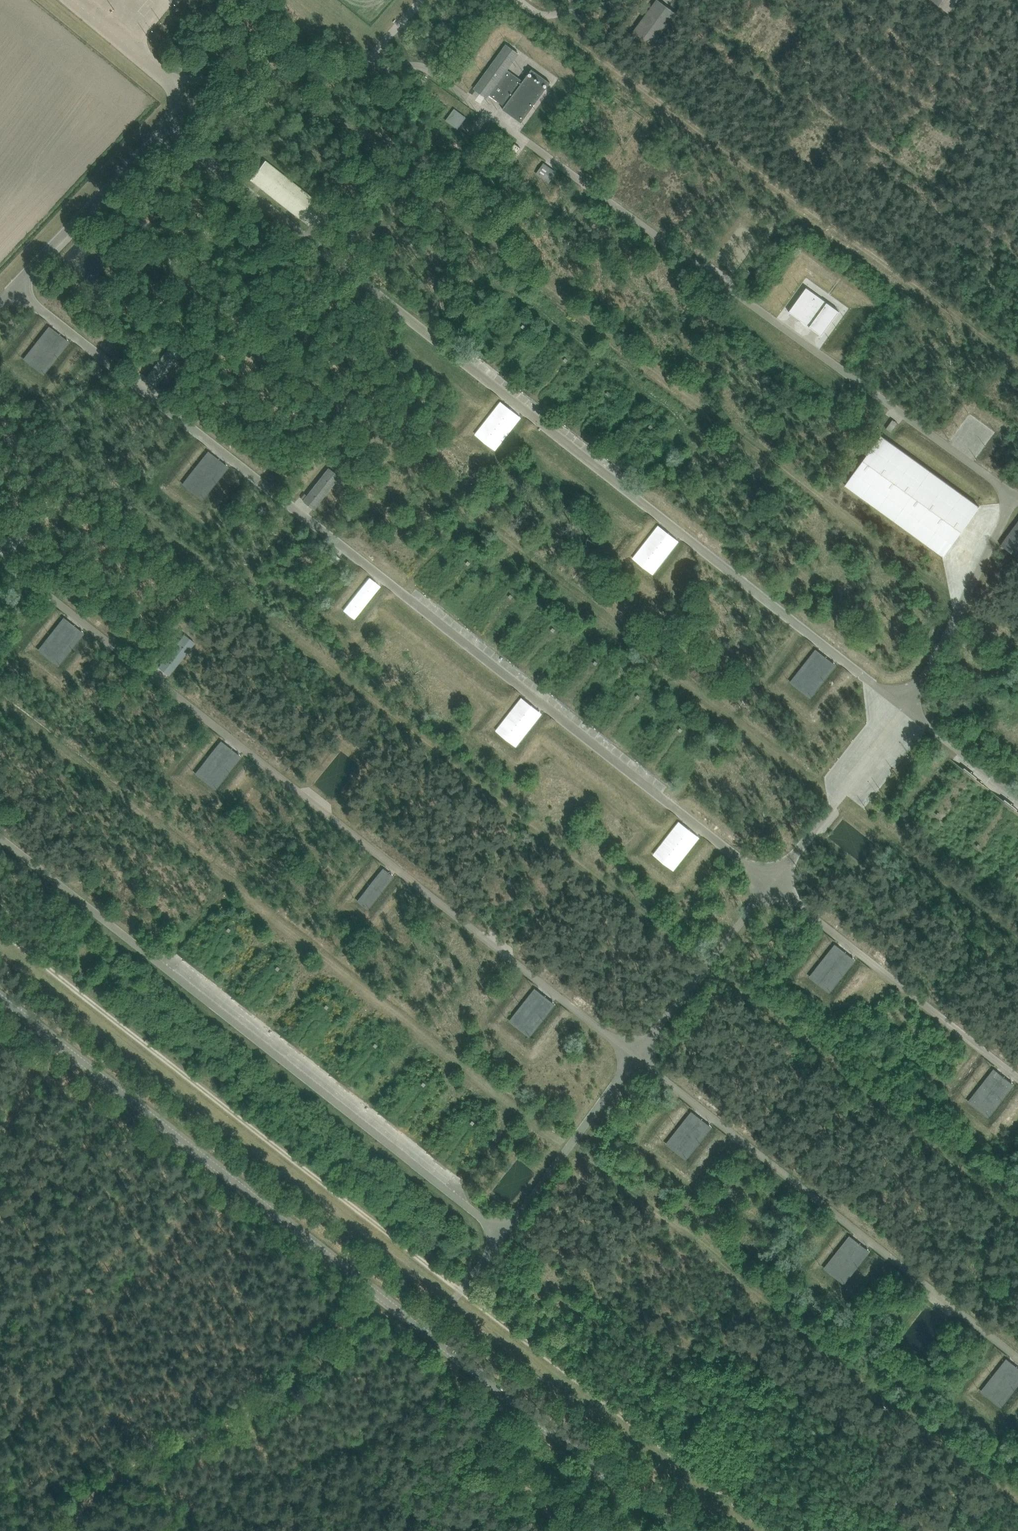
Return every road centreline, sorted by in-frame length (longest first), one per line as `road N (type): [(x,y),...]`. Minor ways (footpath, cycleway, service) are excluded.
road 1 (tertiary): [(0,997),(678,1530)]
road 2 (track): [(380,1294),(328,1354),(274,1398),(119,1472),(86,1506),(77,1530)]

